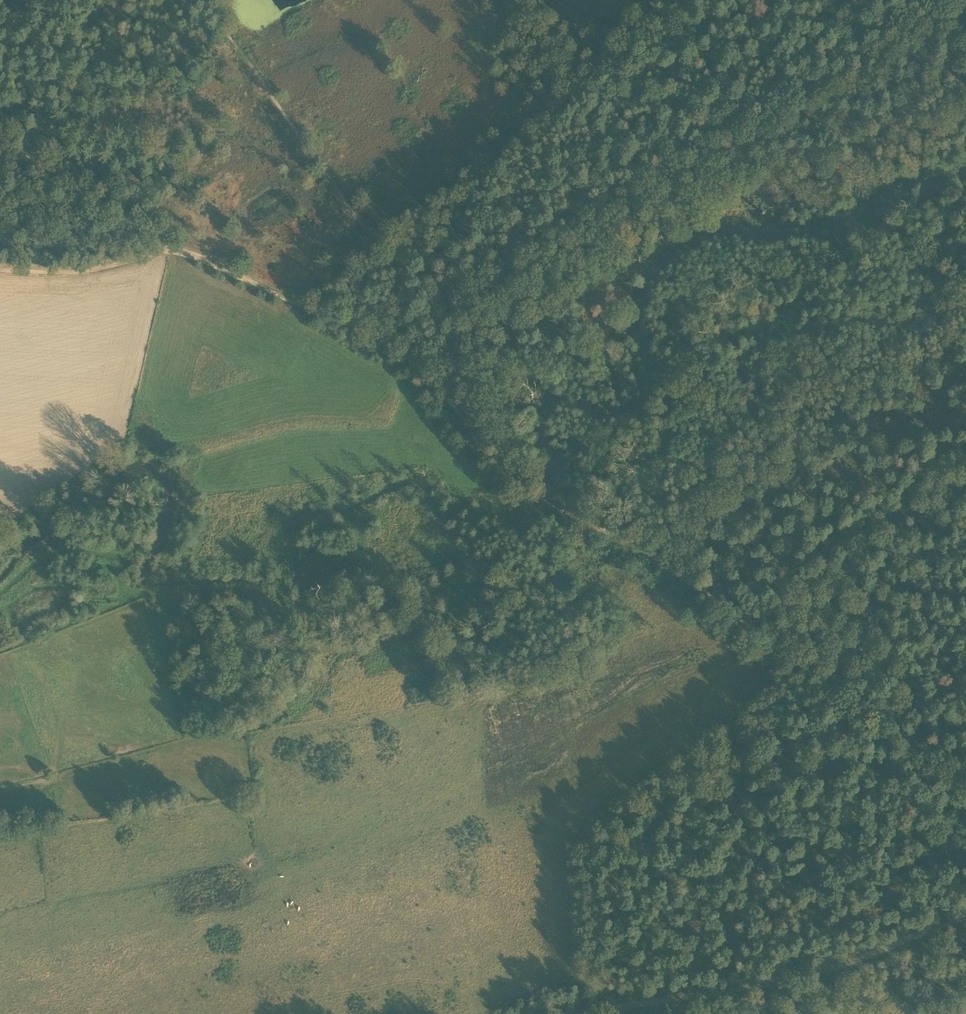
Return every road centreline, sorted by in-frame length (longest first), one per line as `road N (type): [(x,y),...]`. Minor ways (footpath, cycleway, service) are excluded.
road 1 (track): [(318,313),(671,0)]
road 2 (track): [(318,313),(167,245),(0,134)]
road 3 (unclassified): [(619,1013),(773,989),(965,925)]
road 4 (track): [(368,263),(197,0)]
road 5 (track): [(534,493),(404,356),(363,327),(318,313)]
road 6 (track): [(965,764),(910,736),(752,626)]
road 7 (track): [(752,626),(676,566),(552,504)]

